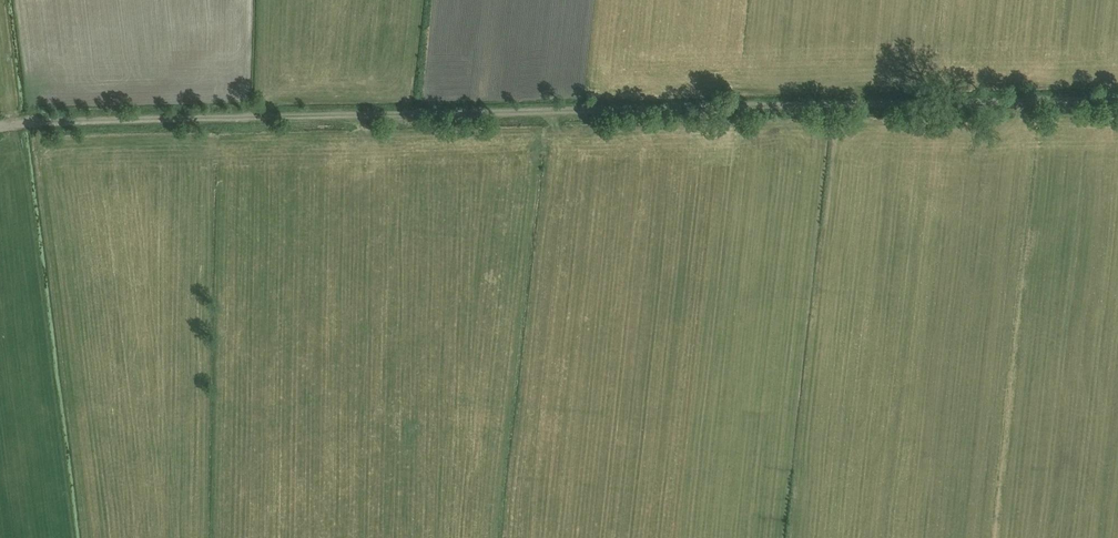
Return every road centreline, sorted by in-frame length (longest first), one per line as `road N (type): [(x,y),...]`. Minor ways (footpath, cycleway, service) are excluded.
road 1 (track): [(1117,99),(0,126)]

